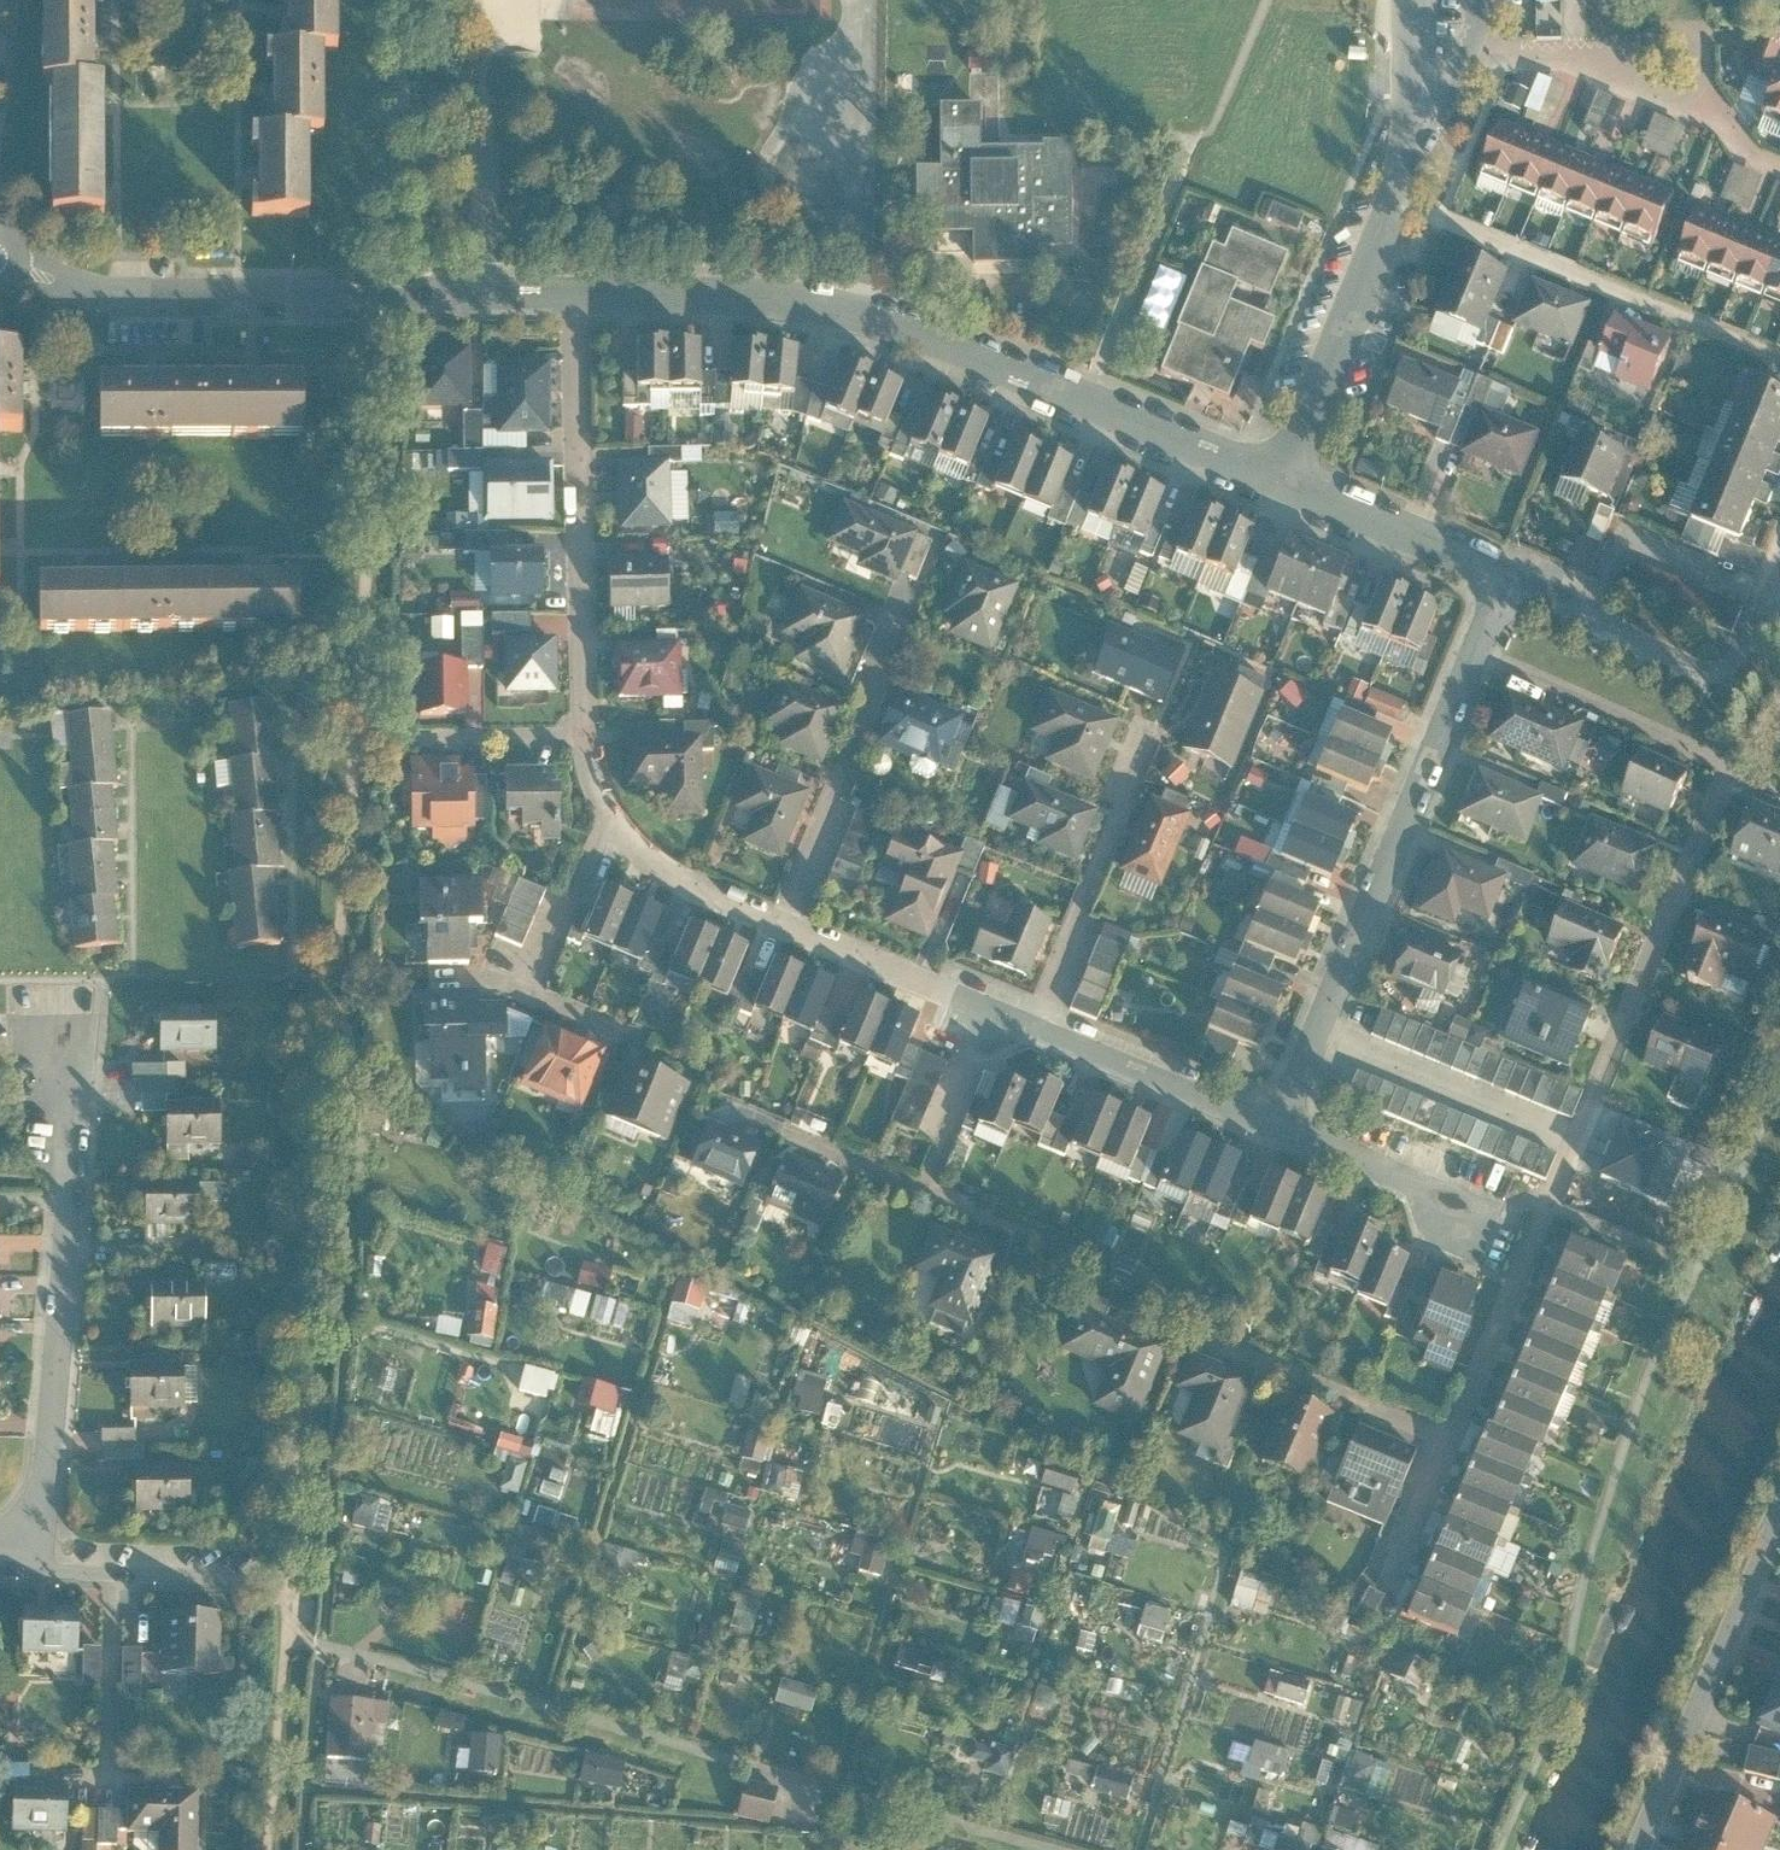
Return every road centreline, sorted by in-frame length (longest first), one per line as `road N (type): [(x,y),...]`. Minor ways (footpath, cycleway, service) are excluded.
road 1 (residential): [(576,295),(585,739),(600,798),(633,848),(675,881),(1281,1132)]
road 2 (residential): [(1474,654),(1731,770),(1391,1568)]
road 3 (residential): [(576,295),(769,297),(834,307),(922,334),(1288,482)]
road 4 (residential): [(19,269),(90,292),(178,297),(576,295)]
road 5 (residential): [(21,1562),(71,1041)]
road 6 (residential): [(1474,654),(1281,1132)]
road 7 (residential): [(1412,98),(1448,92),(1471,53),(1602,67),(1707,114),(1779,165)]
road 8 (residential): [(1394,199),(1779,358)]
road 9 (residential): [(1779,553),(1712,681),(1506,577)]
road 10 (residential): [(1779,1525),(1637,1849)]
road 11 (residential): [(1394,199),(1288,482)]
road 12 (residential): [(21,1562),(294,1565)]
road 13 (residential): [(1288,482),(1506,577)]
road 14 (residential): [(1281,1132),(1475,1216)]

